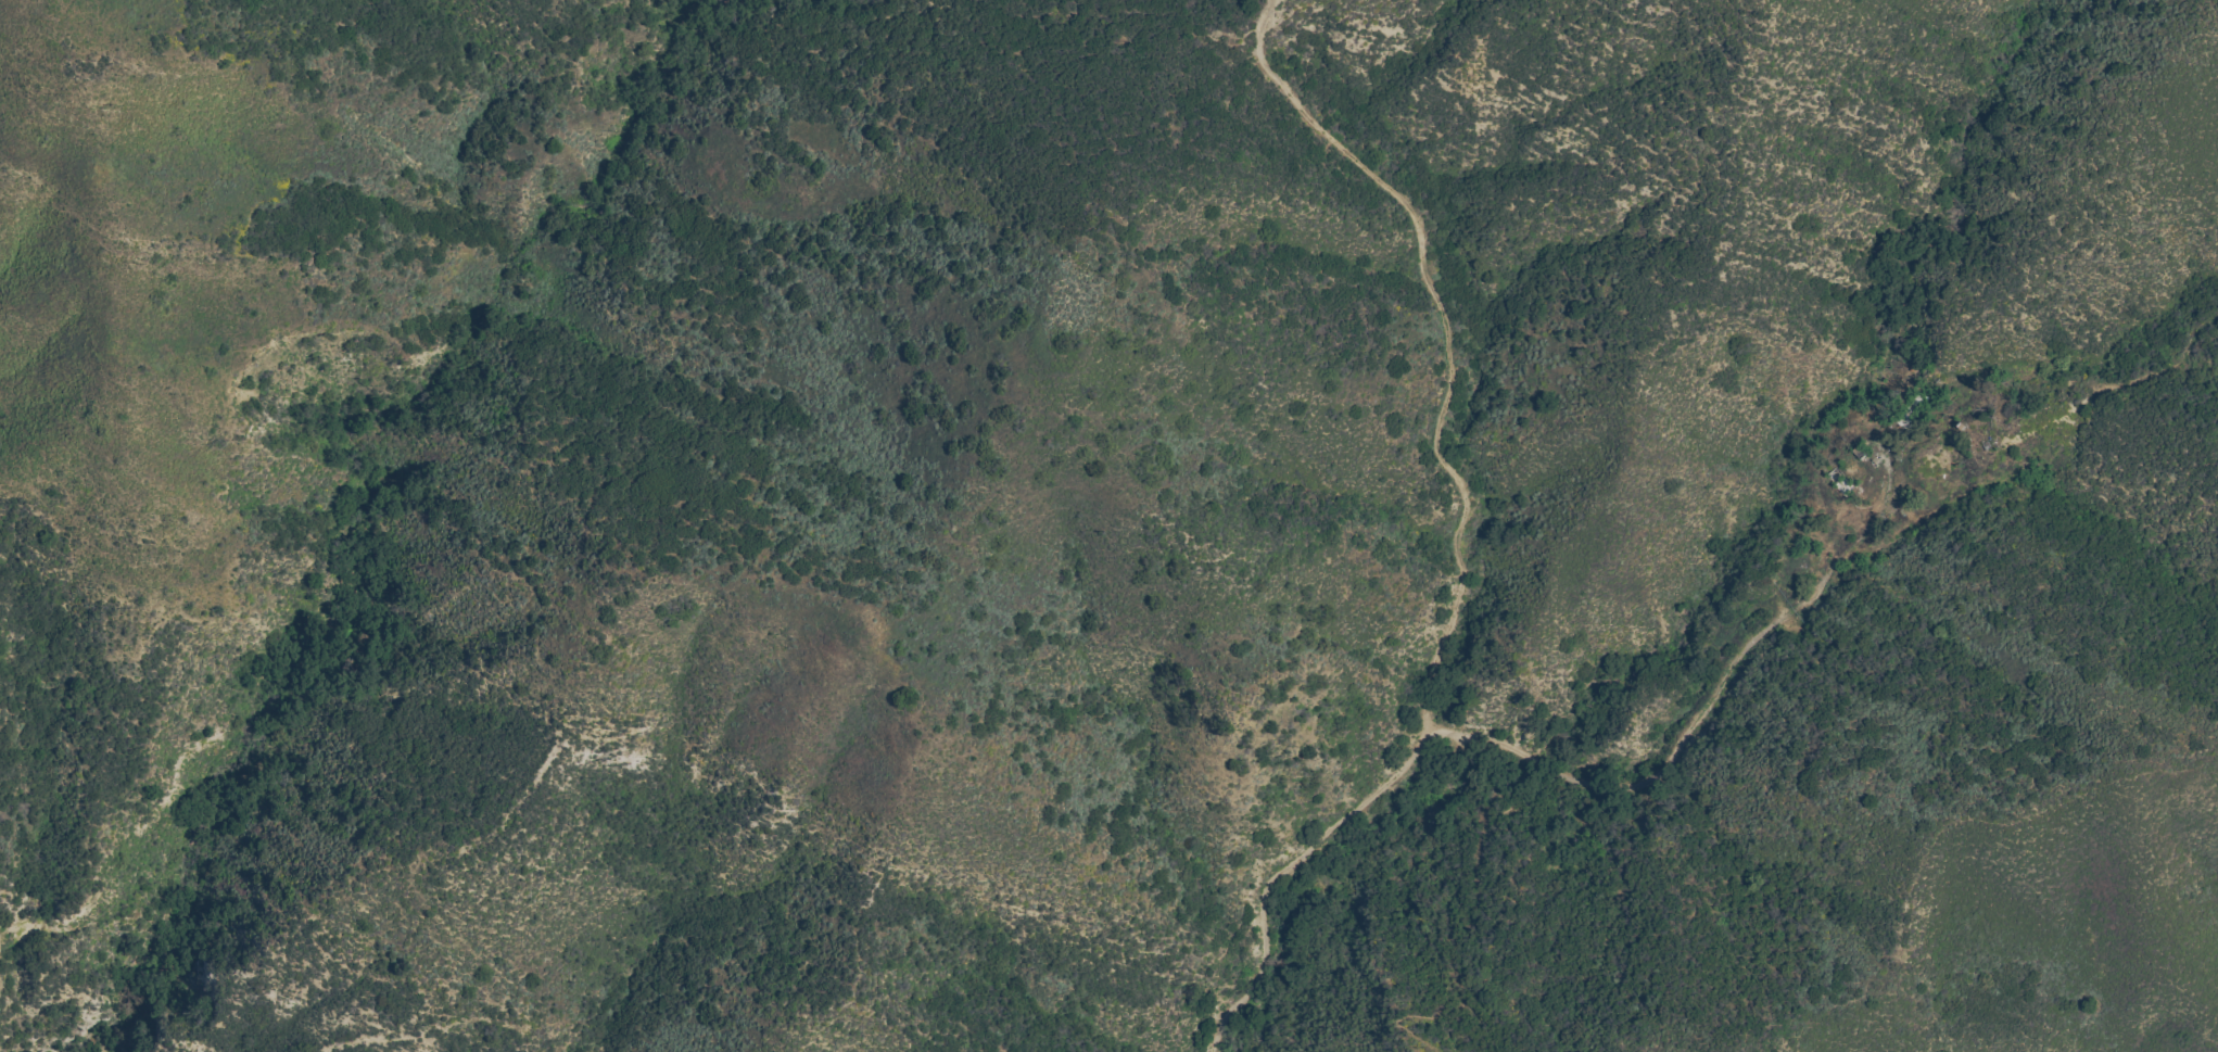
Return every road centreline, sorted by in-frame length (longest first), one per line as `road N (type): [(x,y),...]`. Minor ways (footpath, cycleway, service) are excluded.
road 1 (track): [(1395,788),(1419,750),(1491,750),(1631,799),(1664,785),(1765,641),(1812,611),(1855,554),(1911,542),(1983,493),(2013,453),(2082,417)]
road 2 (track): [(1419,750),(1421,701),(1438,667),(1453,658),(1466,587),(1459,548),(1465,502),(1440,453),(1453,380),(1442,309),(1419,226),(1259,58),(1285,0)]
road 3 (track): [(1213,1051),(1226,1017),(1263,973),(1262,900),(1277,875),(1395,788)]

